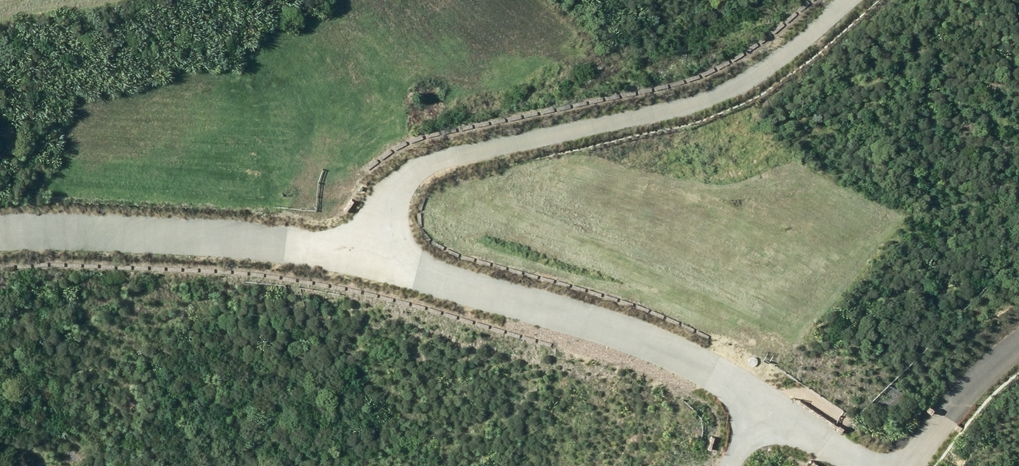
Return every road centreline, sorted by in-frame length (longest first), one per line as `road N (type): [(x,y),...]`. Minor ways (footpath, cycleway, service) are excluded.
road 1 (unclassified): [(374,258),(400,178),(426,159),(723,99),(794,64),(867,0)]
road 2 (unclassified): [(764,405),(616,327),(374,258)]
road 3 (unclassified): [(374,258),(106,230),(0,233)]

